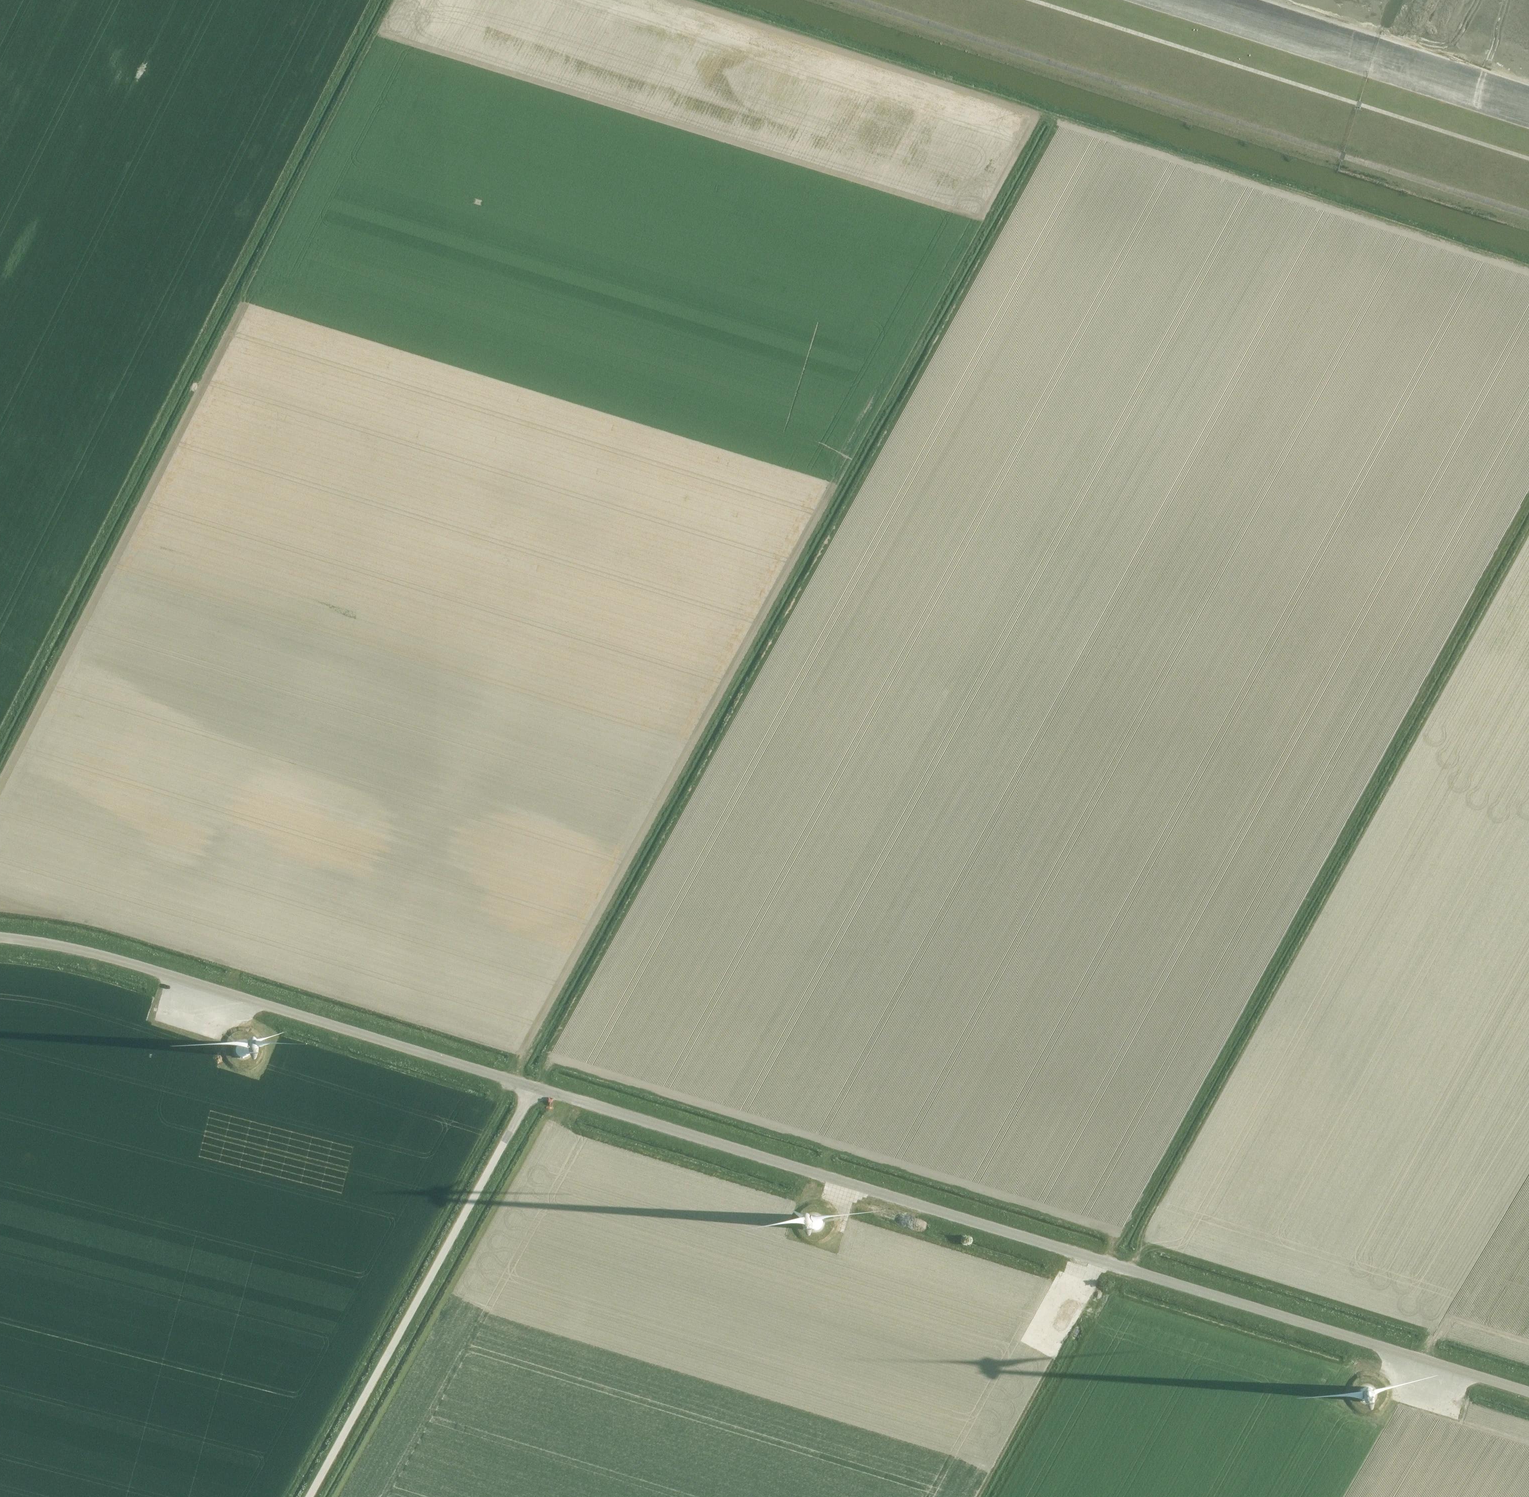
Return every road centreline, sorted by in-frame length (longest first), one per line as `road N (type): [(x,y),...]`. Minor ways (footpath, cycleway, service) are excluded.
road 1 (unclassified): [(1528,1393),(536,1088)]
road 2 (unclassified): [(536,1088),(149,970),(65,947),(0,940)]
road 3 (unclassified): [(310,1496),(536,1088)]

